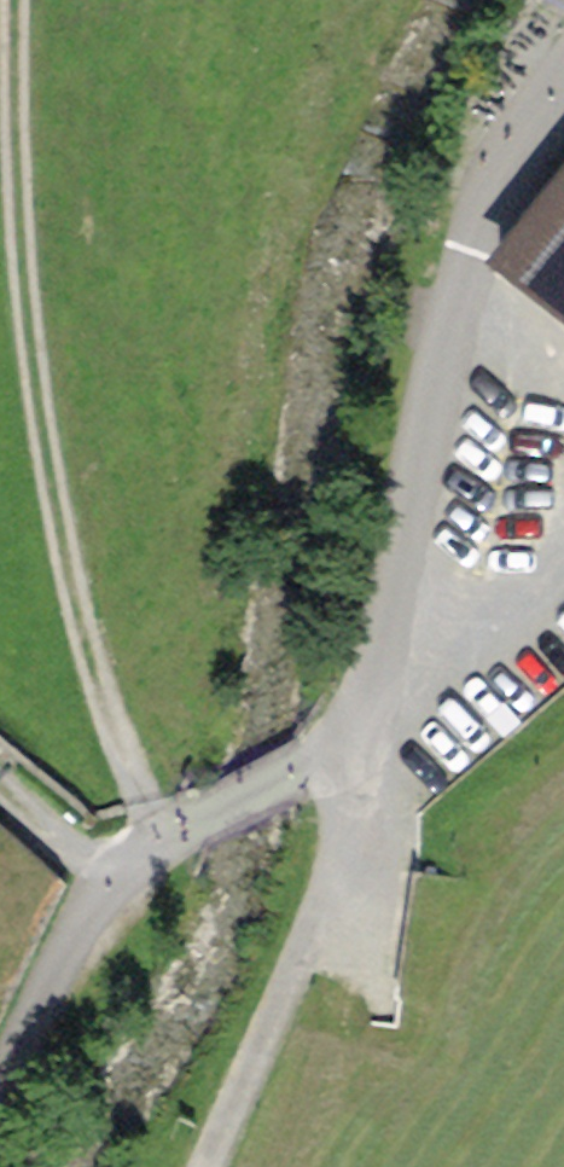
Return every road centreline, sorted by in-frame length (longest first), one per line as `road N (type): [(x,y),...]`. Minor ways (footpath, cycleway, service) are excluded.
road 1 (track): [(158,841),(76,596),(25,285),(5,0)]
road 2 (track): [(378,721),(469,239),(513,159),(563,96)]
road 3 (track): [(0,1082),(113,878),(188,821),(378,721)]
road 4 (track): [(378,721),(357,832),(219,1166)]
road 5 (track): [(113,878),(0,783)]

